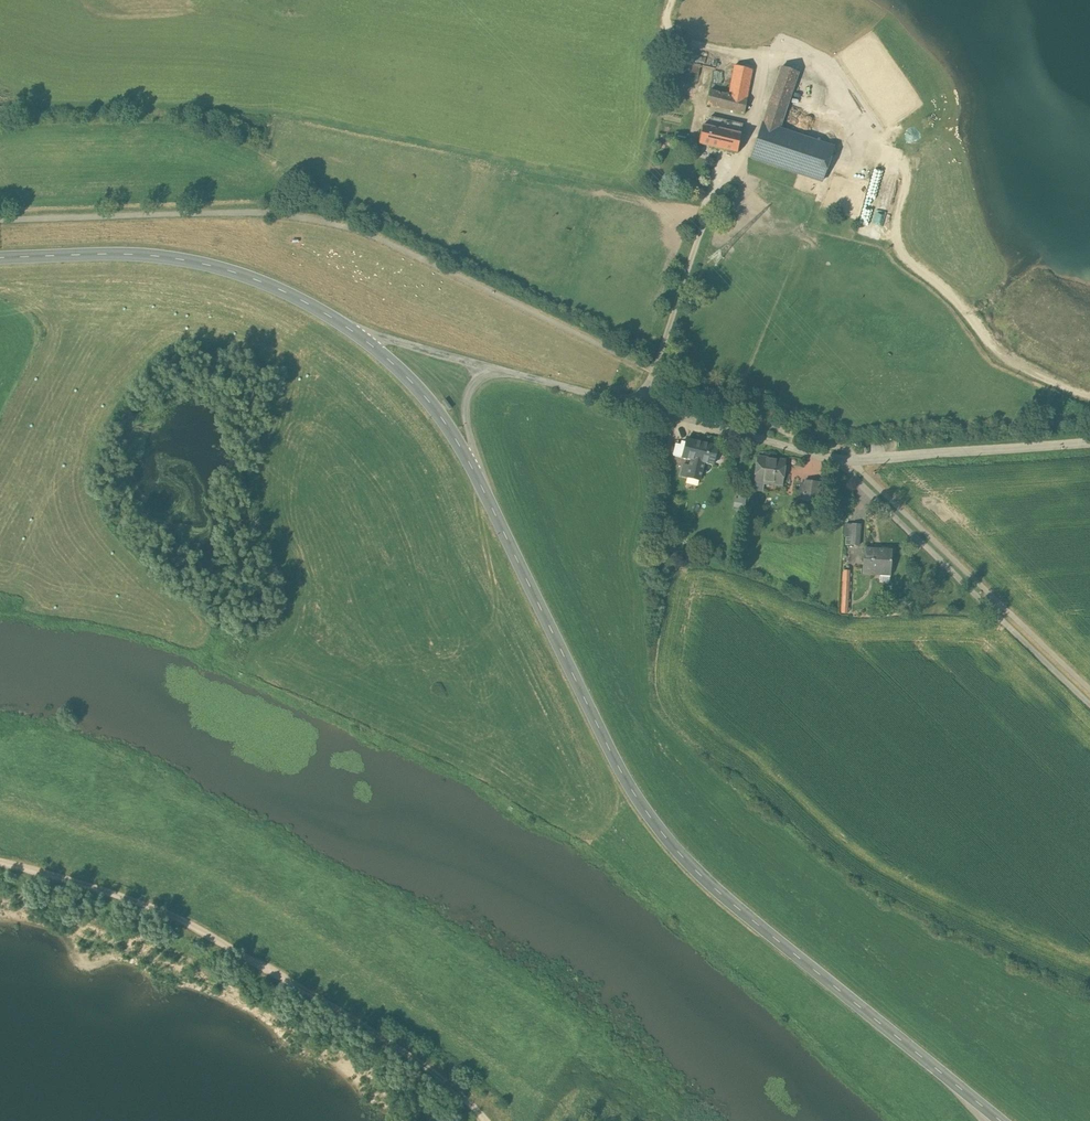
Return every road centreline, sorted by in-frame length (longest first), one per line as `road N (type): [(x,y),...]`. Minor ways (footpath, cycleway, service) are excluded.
road 1 (track): [(659,96),(653,134),(607,179),(282,111),(0,100)]
road 2 (tertiary): [(850,999),(678,854),(627,784),(482,483)]
road 3 (unclassified): [(520,371),(836,458),(1089,443)]
road 4 (track): [(1089,396),(1007,358),(910,259),(897,240),(905,173),(833,77),(817,61),(759,53)]
road 5 (unclassified): [(1089,695),(850,999)]
road 6 (tertiary): [(354,330),(266,284),(196,263),(118,254),(0,258)]
road 7 (track): [(836,458),(1089,703)]
road 8 (tertiary): [(482,483),(432,407),(354,330)]
road 9 (tertiary): [(1001,1120),(850,999)]
road 10 (unclassified): [(354,330),(520,371)]
road 11 (unclassified): [(482,483),(463,398),(483,375),(520,371)]

